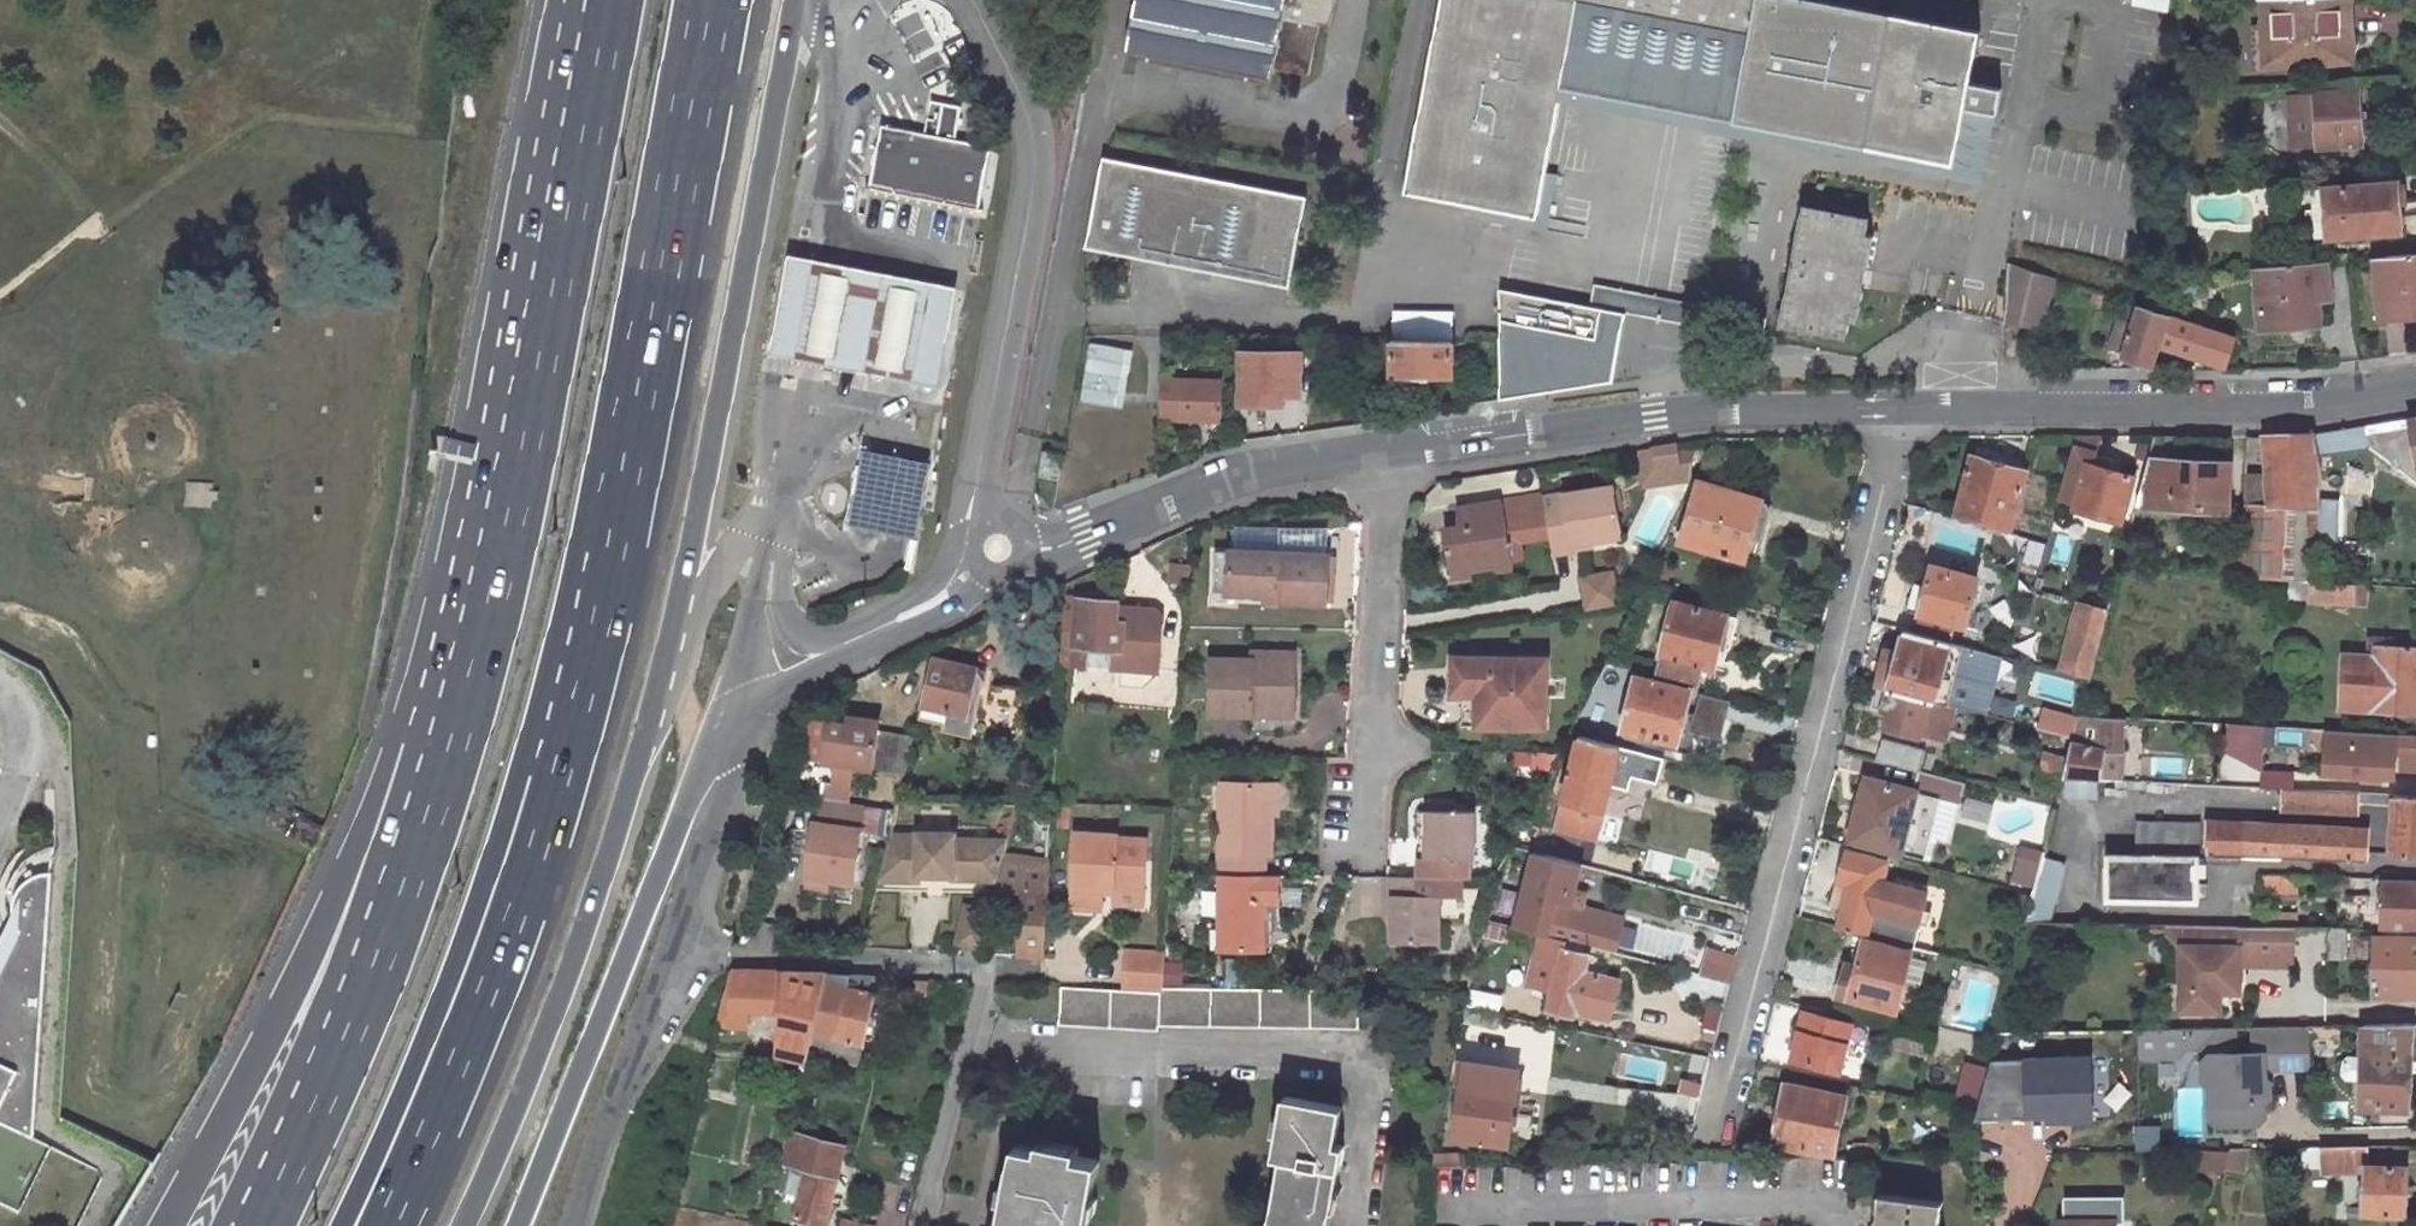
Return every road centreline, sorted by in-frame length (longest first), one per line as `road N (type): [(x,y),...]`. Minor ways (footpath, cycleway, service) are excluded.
road 1 (trunk): [(456,1225),(585,931),(666,661),(794,0)]
road 2 (trunk): [(513,470),(317,938),(164,1225)]
road 3 (trunk): [(513,470),(442,771),(375,971),(263,1225)]
road 4 (residential): [(1884,414),(1719,1124)]
road 5 (trunk): [(335,1225),(419,1049),(585,631)]
road 6 (trunk): [(585,631),(710,0)]
road 7 (trunk): [(381,1225),(453,1067),(531,855),(585,631)]
road 8 (residential): [(922,1225),(991,963),(673,943)]
road 9 (trunk): [(516,1225),(702,758),(733,720)]
road 10 (residential): [(994,519),(983,475),(1030,163),(1004,73),(965,0)]
road 11 (residential): [(2415,382),(2290,402),(1884,414)]
road 12 (residential): [(1884,414),(1656,416),(1378,454)]
road 13 (trunk): [(607,0),(513,470)]
road 14 (residential): [(1843,1225),(1826,1205),(1441,1206)]
road 15 (residential): [(1378,454),(1352,832)]
road 16 (residential): [(1378,454),(1200,488),(1025,545)]
road 17 (residential): [(572,1225),(673,943)]
road 18 (residential): [(733,720),(991,576)]
road 19 (track): [(0,294),(101,213),(0,118)]
road 20 (residential): [(673,943),(732,764),(733,720)]

